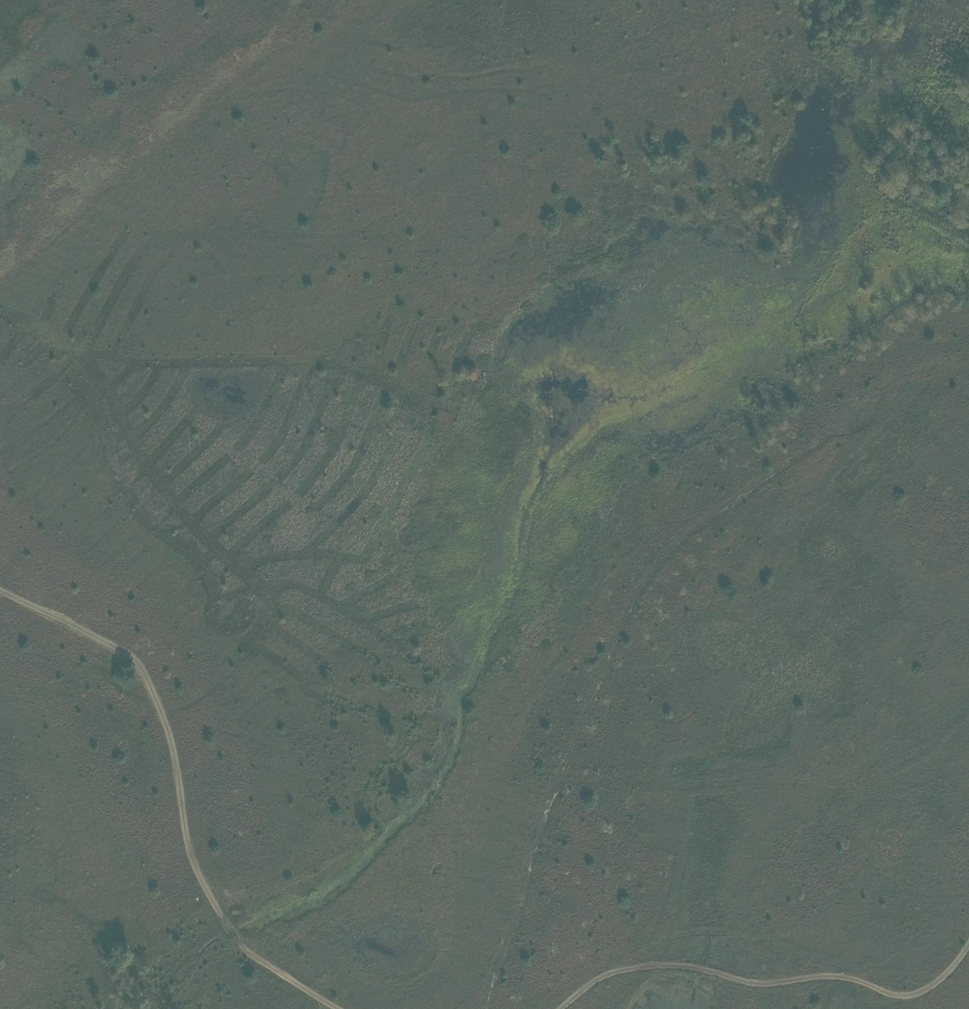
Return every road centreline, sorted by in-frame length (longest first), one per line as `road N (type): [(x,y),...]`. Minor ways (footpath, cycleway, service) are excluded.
road 1 (track): [(0,598),(117,661),(160,721),(183,829),(225,923),(333,1008)]
road 2 (track): [(563,1008),(615,972),(659,967),(731,986),(829,976),(908,997),(942,979),(968,941)]

